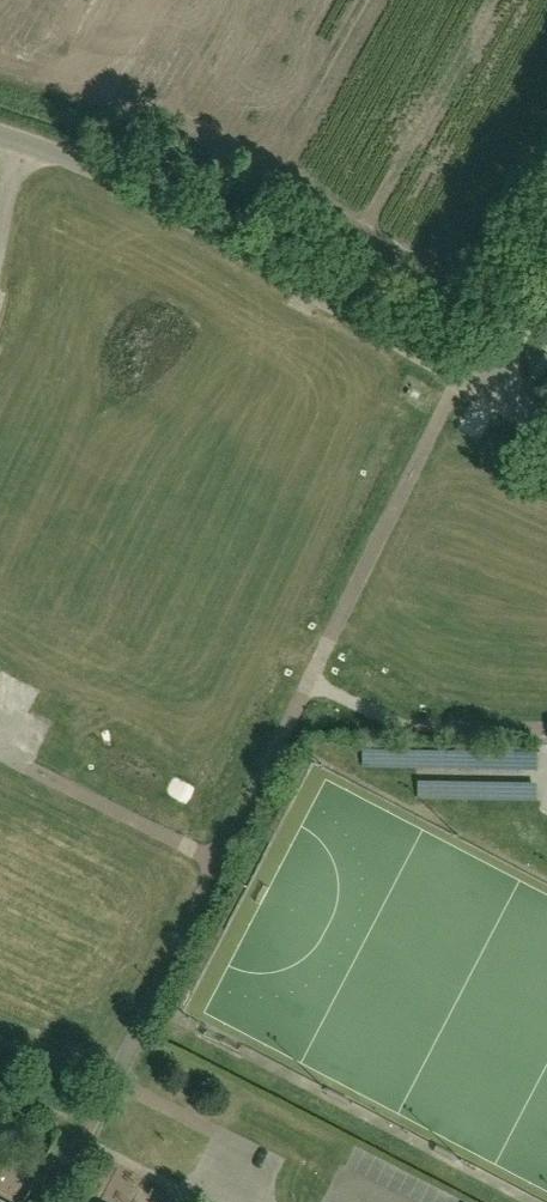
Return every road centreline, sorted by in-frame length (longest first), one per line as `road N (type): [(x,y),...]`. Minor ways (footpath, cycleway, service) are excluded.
road 1 (unclassified): [(461,376),(77,160),(19,140)]

